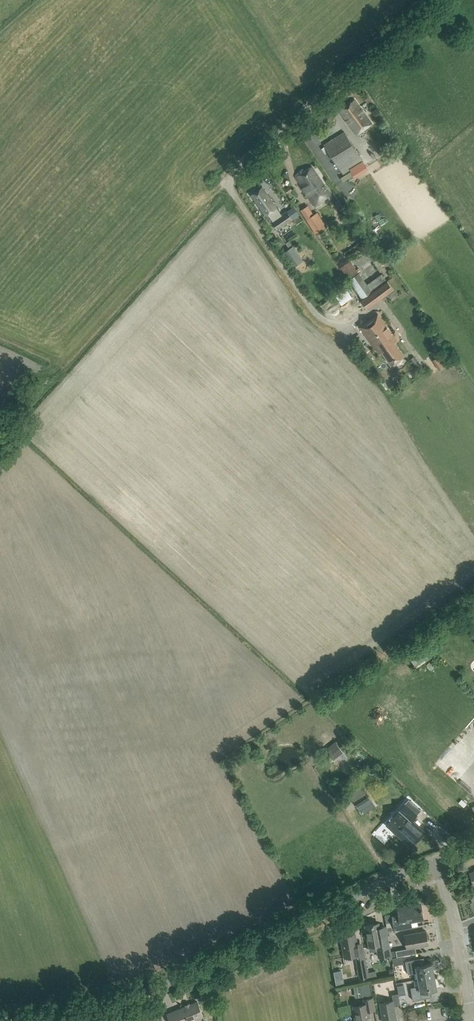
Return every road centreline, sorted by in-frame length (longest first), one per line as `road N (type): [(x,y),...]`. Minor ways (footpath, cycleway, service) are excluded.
road 1 (unclassified): [(7,1020),(151,987),(434,861)]
road 2 (unclassified): [(225,181),(427,0)]
road 3 (unclassified): [(344,326),(312,310),(225,181)]
road 4 (residential): [(471,1017),(434,861)]

